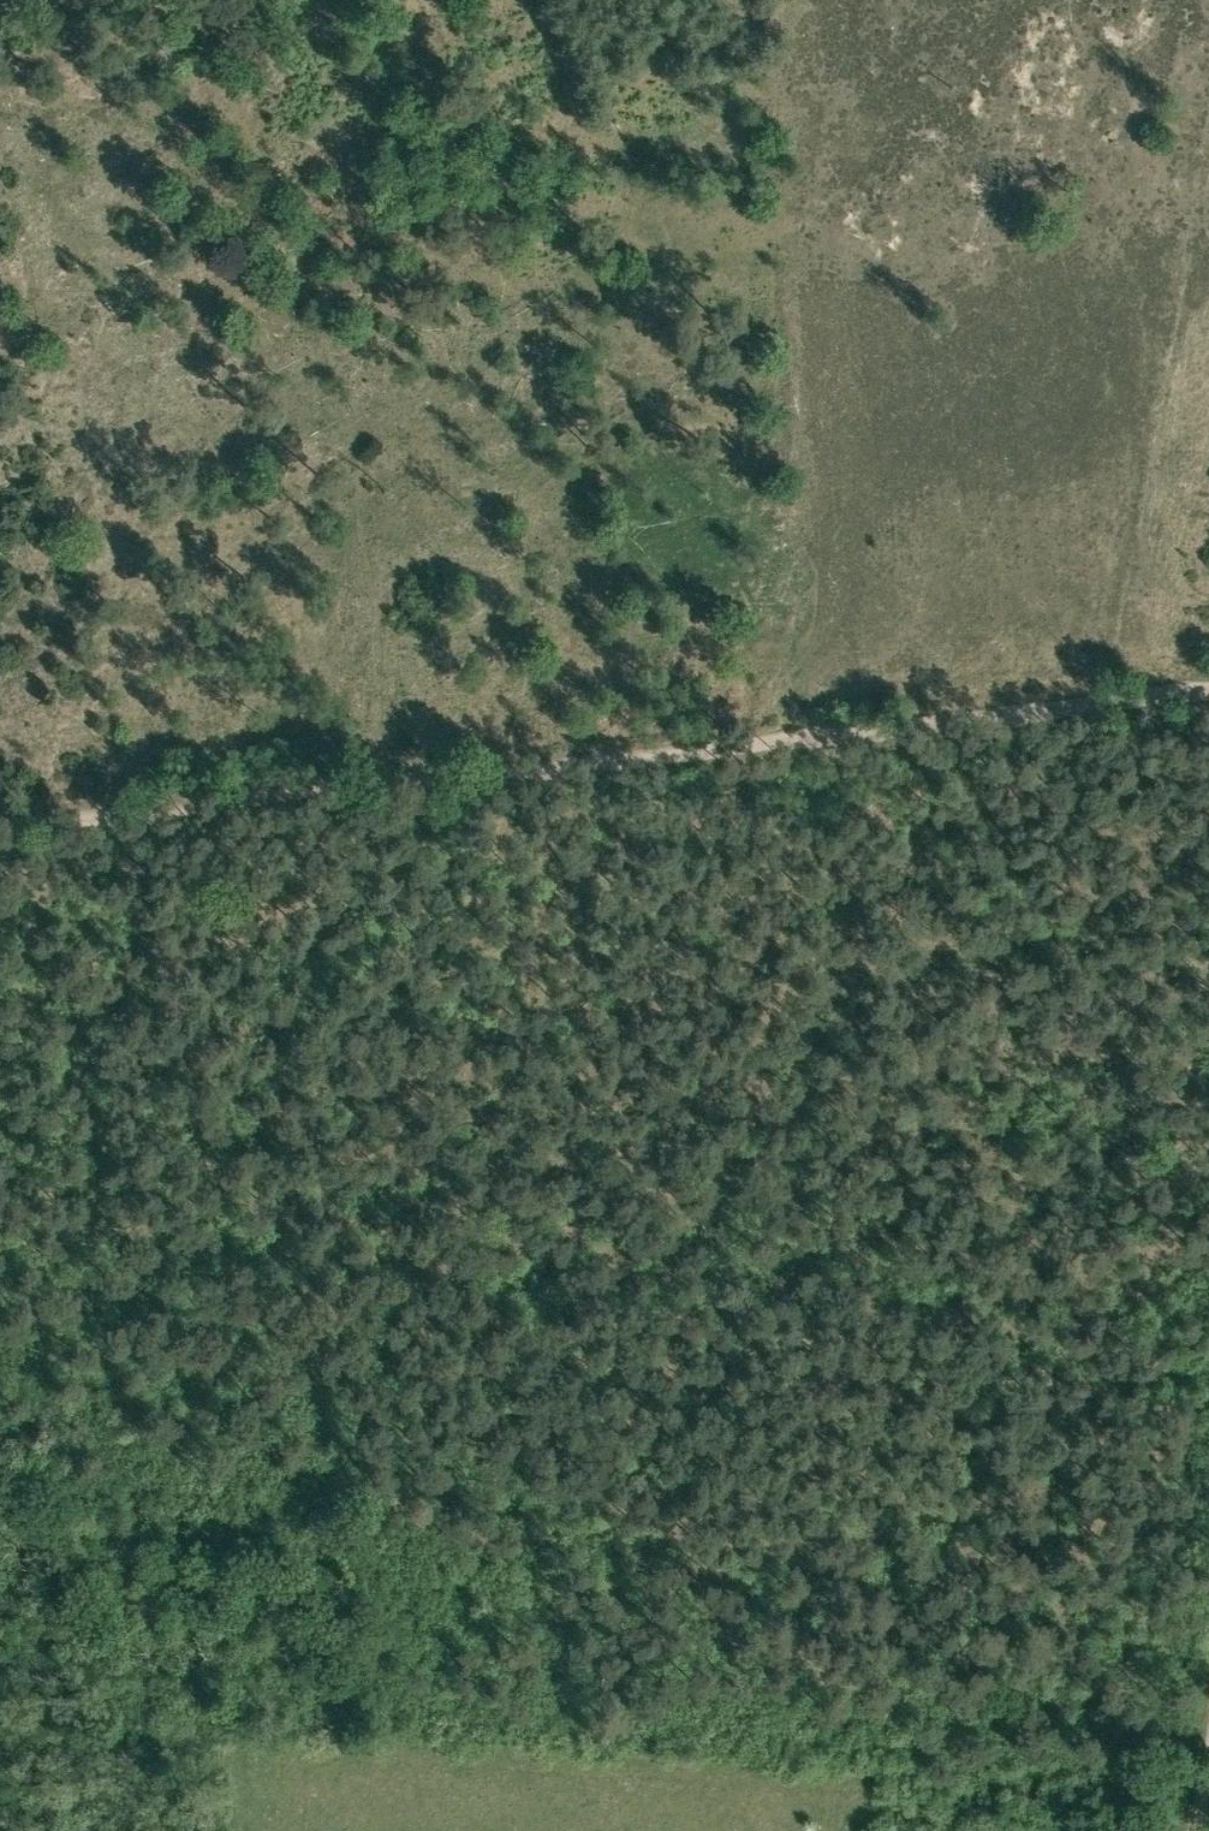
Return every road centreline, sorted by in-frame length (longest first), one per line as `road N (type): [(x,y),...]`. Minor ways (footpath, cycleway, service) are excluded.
road 1 (track): [(1208,701),(0,824)]

